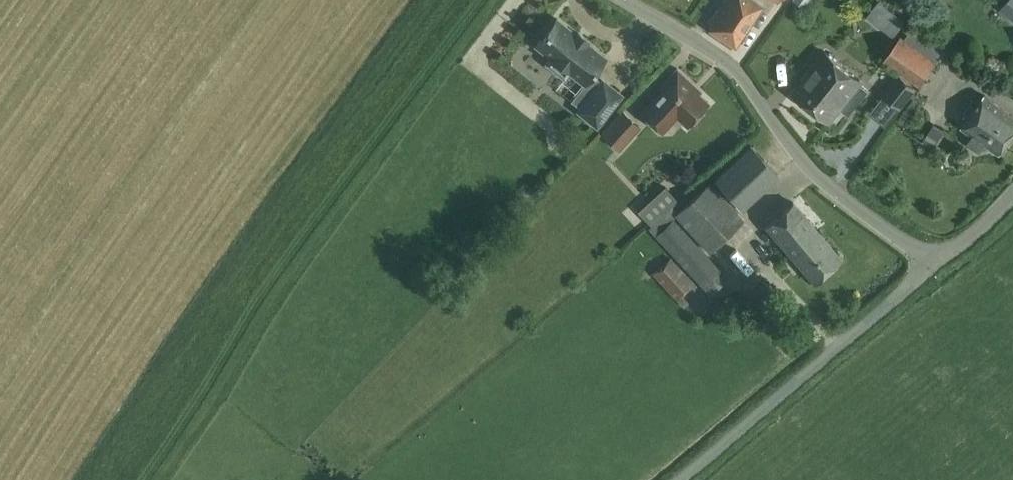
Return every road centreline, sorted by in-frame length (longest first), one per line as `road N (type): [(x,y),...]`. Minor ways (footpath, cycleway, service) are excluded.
road 1 (unclassified): [(938,264),(815,173),(722,51),(633,0)]
road 2 (unclassified): [(680,479),(938,264)]

